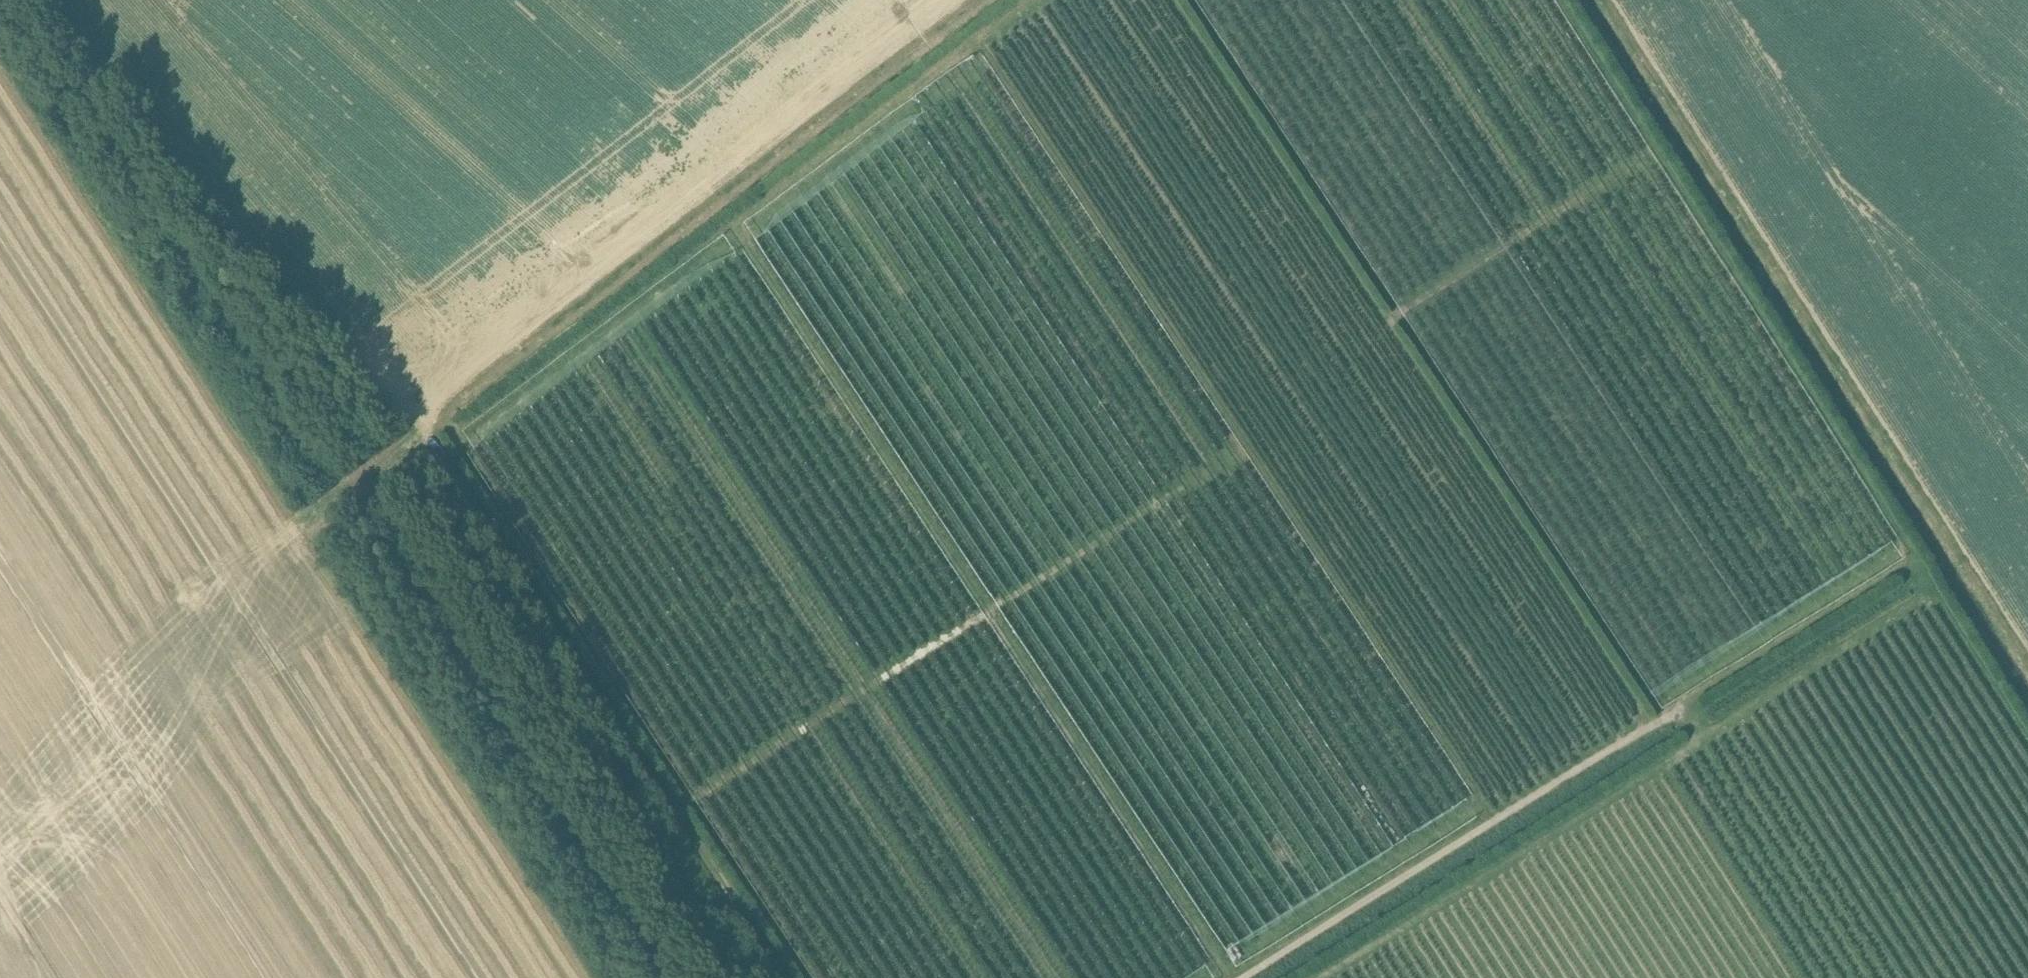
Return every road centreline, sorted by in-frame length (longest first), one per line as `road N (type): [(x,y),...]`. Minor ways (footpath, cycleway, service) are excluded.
road 1 (track): [(1248,977),(1675,712)]

